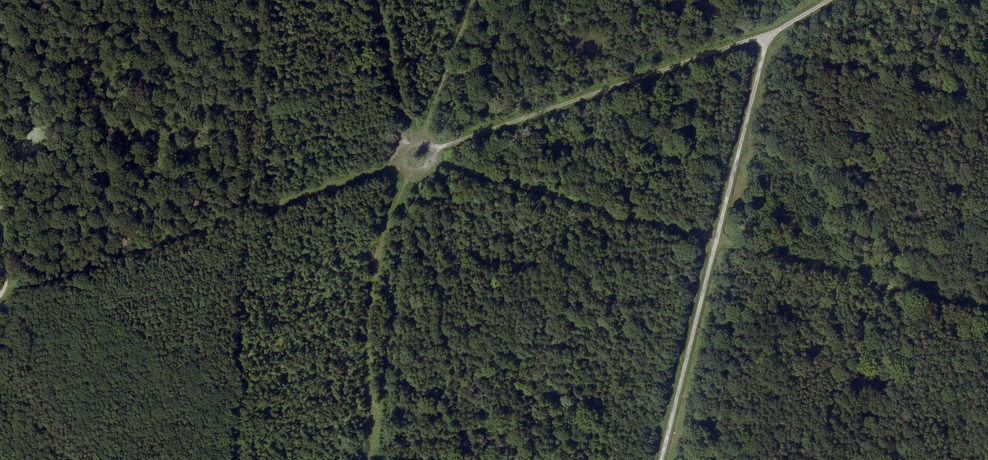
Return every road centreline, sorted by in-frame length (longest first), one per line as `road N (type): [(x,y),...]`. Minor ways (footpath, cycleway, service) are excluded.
road 1 (track): [(740,43),(429,150)]
road 2 (track): [(0,301),(248,213)]
road 3 (unclassified): [(660,459),(714,241)]
road 4 (unclassified): [(714,241),(764,37)]
road 5 (track): [(248,213),(401,162)]
road 6 (track): [(420,143),(474,0)]

